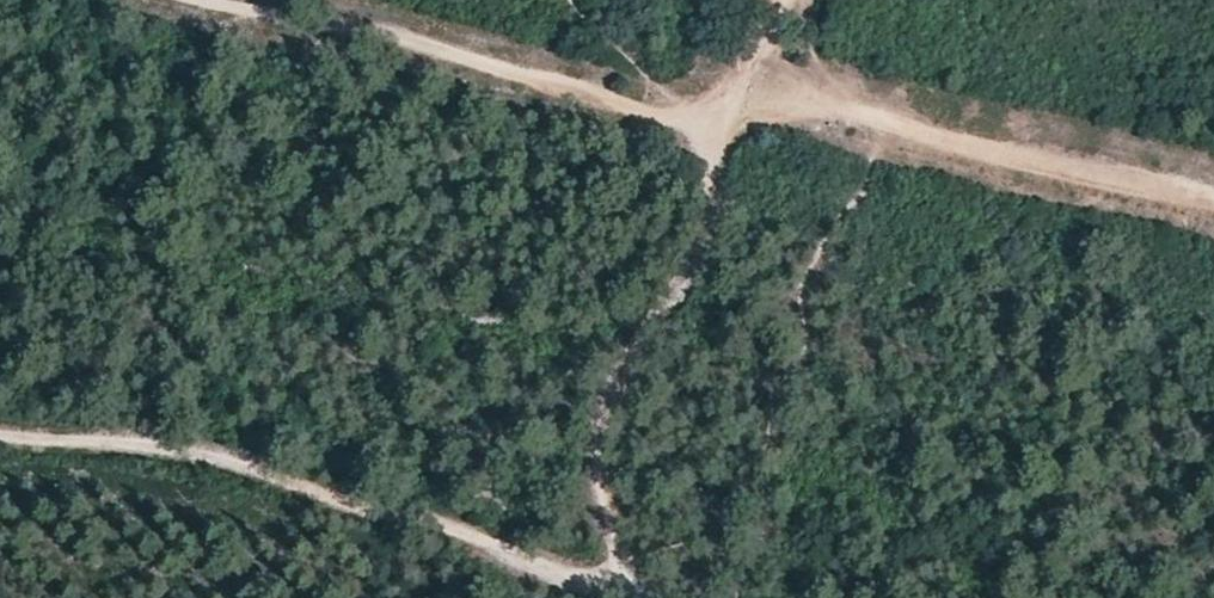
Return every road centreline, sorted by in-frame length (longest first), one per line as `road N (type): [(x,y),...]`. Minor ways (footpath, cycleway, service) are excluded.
road 1 (track): [(0,442),(151,455),(241,476),(578,580),(621,569)]
road 2 (track): [(730,100),(678,115),(625,117),(370,35),(211,0)]
road 3 (track): [(621,569),(601,503),(597,445),(628,360),(708,252),(712,170),(730,100)]
road 4 (track): [(1213,203),(1073,176),(799,102),(730,100)]

